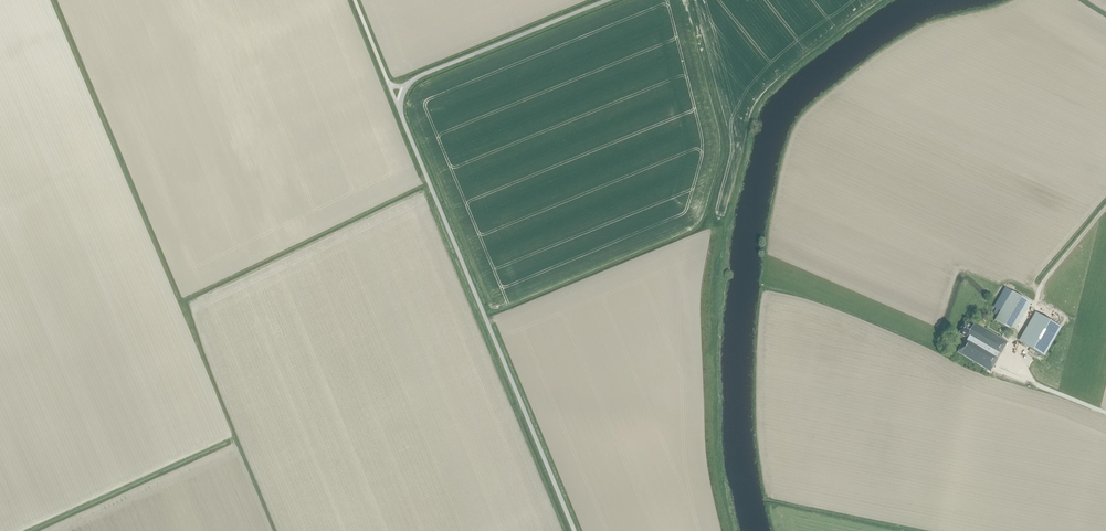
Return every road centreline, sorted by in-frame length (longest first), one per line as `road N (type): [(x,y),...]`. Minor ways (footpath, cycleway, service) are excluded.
road 1 (unclassified): [(574,530),(399,110)]
road 2 (unclassified): [(407,86),(606,0)]

